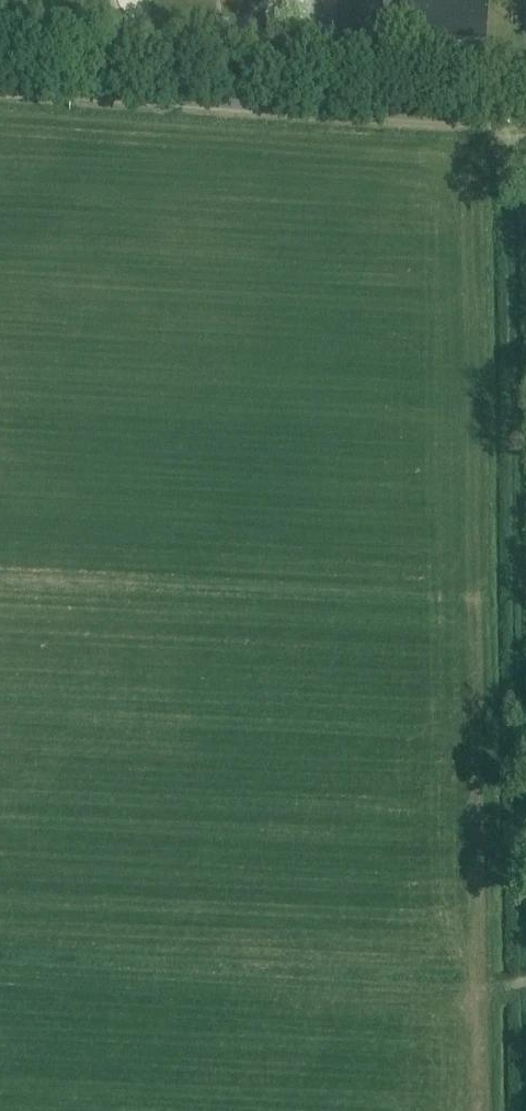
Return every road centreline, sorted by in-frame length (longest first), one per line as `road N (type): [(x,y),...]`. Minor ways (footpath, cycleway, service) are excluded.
road 1 (unclassified): [(525,116),(0,87)]

